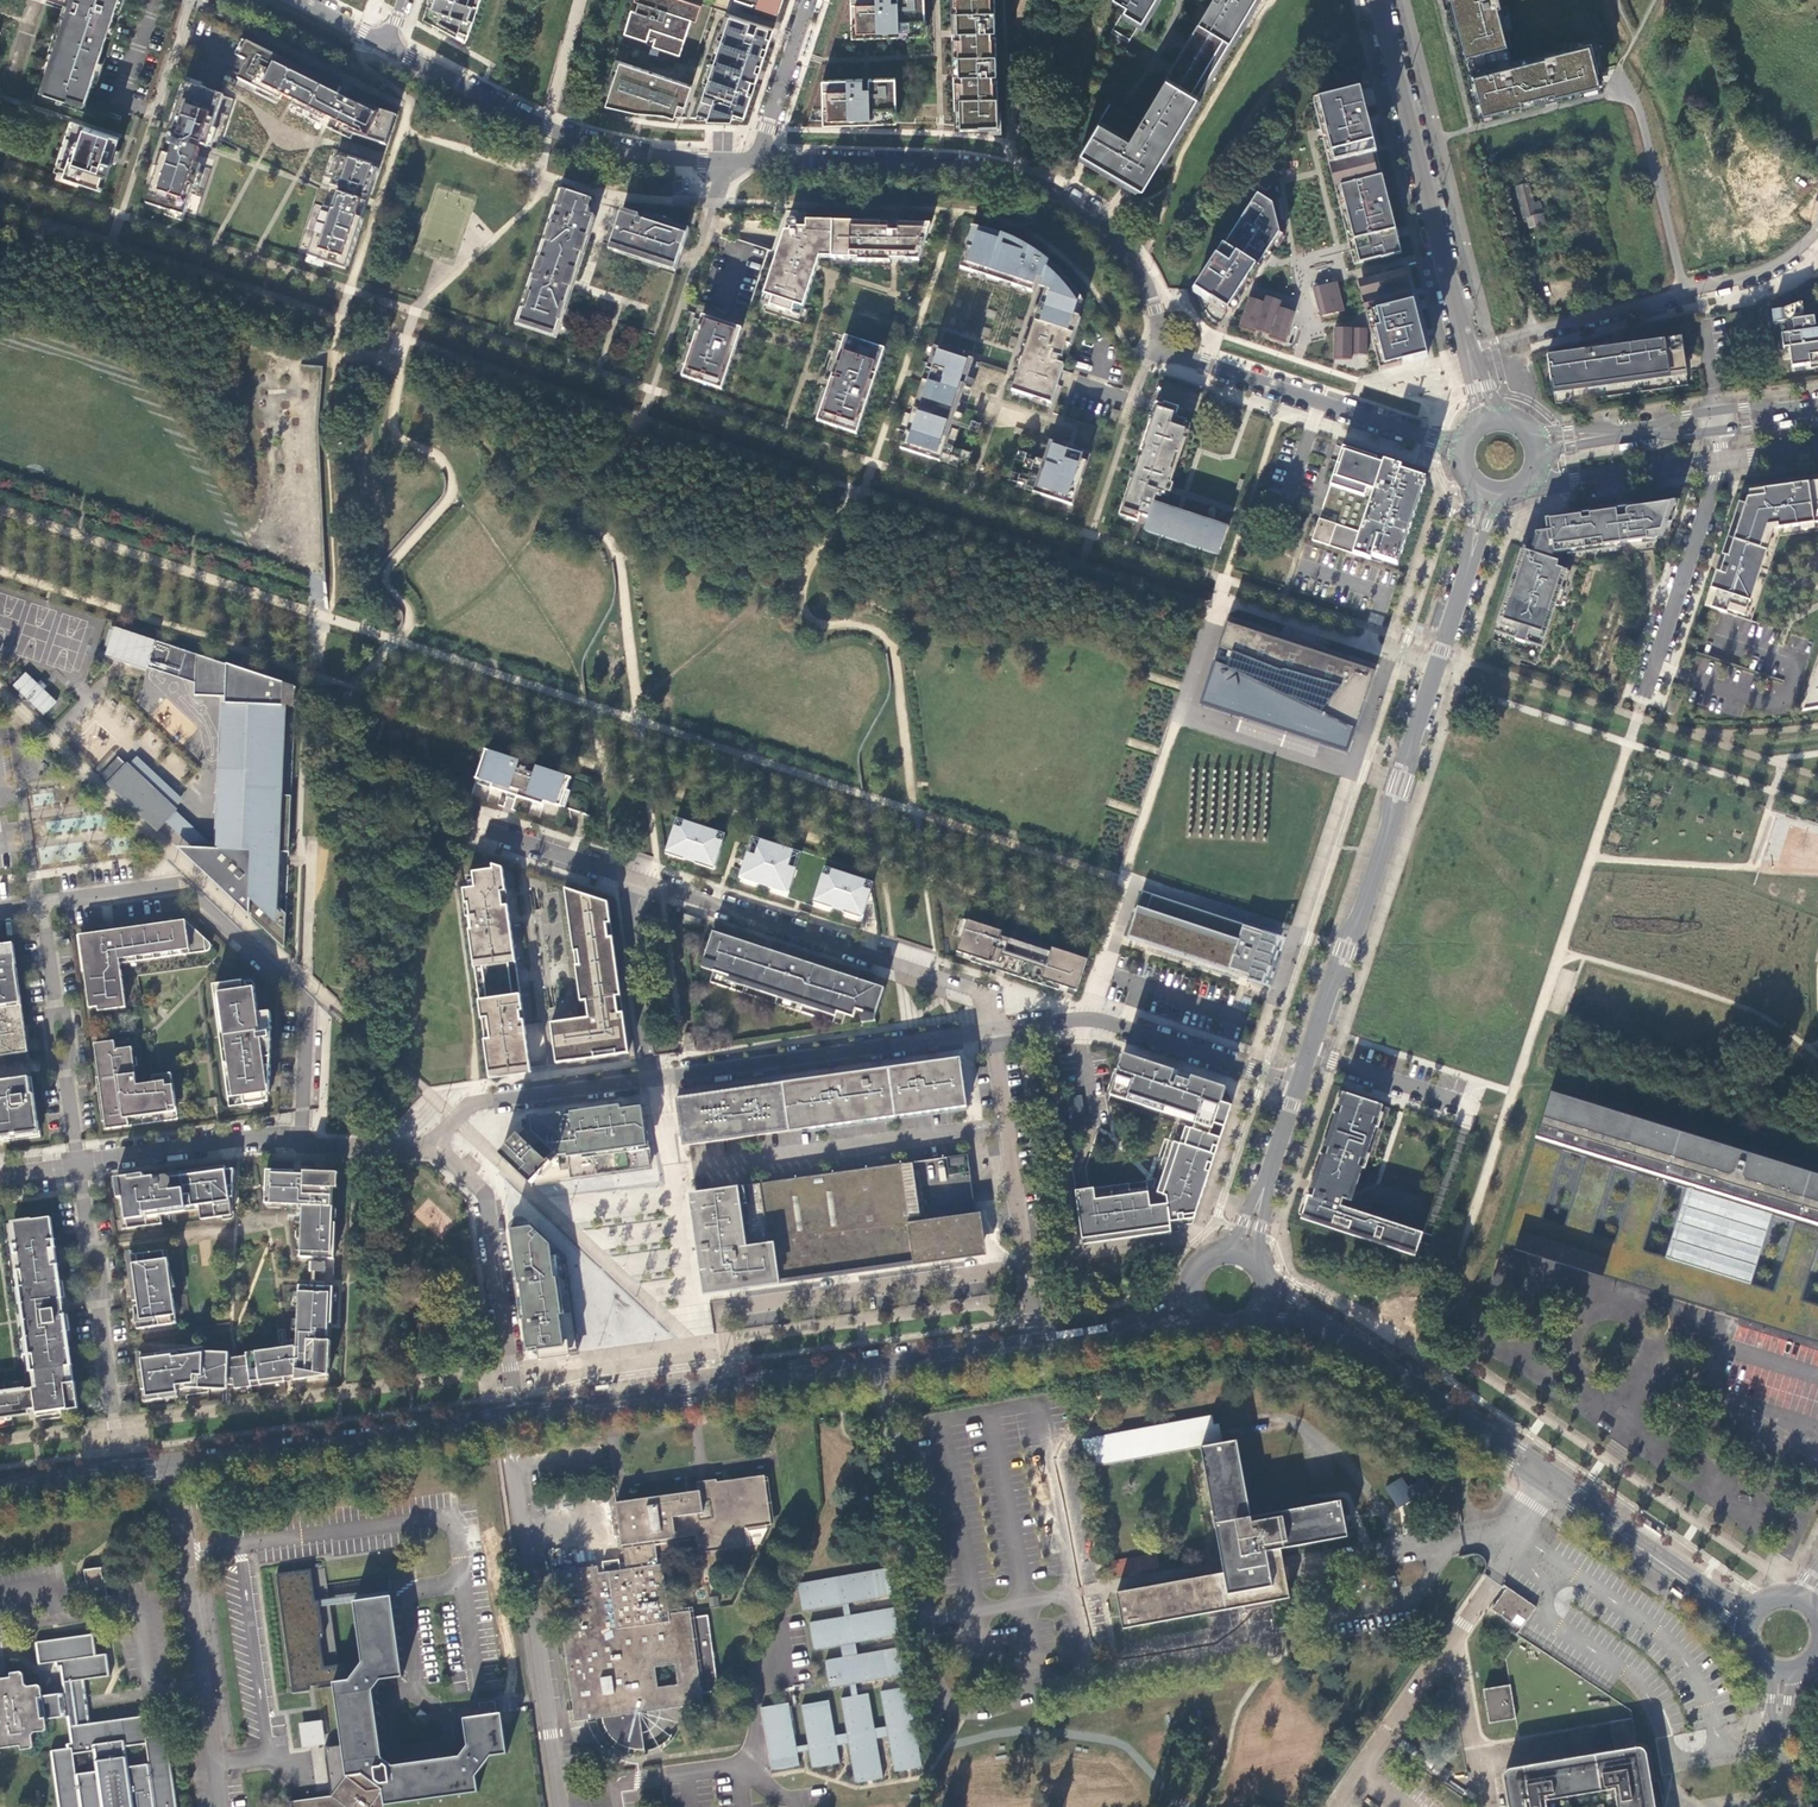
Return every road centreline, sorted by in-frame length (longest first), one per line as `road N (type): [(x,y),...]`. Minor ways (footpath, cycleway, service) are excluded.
road 1 (tertiary): [(122,1472),(1038,1346),(1121,1331),(1196,1303)]
road 2 (residential): [(995,1030),(478,1103),(429,1148),(350,1148),(301,1138)]
road 3 (residential): [(995,1030),(990,996),(488,830)]
road 4 (residential): [(760,161),(972,167),(1046,188),(1088,212),(1122,246),(1152,299),(1162,348)]
road 5 (residential): [(301,1138),(306,1002),(186,885),(42,904)]
road 6 (residential): [(1817,226),(1782,262),(1737,280),(1467,350)]
road 7 (residential): [(387,45),(546,129),(605,149),(726,160)]
road 8 (residential): [(1379,0),(1467,350)]
road 9 (tertiary): [(1471,1425),(1512,1465),(1753,1639)]
road 10 (tertiary): [(1766,1607),(1716,1588),(1523,1448),(1471,1425)]
road 11 (residential): [(1300,1085),(1103,1021),(995,1030)]
road 12 (residential): [(79,1165),(122,1472)]
road 13 (residential): [(1162,348),(1433,440)]
road 14 (residential): [(301,1138),(258,1137),(79,1165)]
road 15 (tertiary): [(1469,568),(1415,731)]
road 16 (residential): [(812,0),(760,161)]
road 17 (tertiary): [(1350,1342),(1471,1425)]
road 18 (tertiary): [(1651,430),(1690,435),(1749,427),(1790,410)]
road 19 (tertiary): [(1790,410),(1687,414),(1651,430)]
road 20 (tertiary): [(1783,1667),(1773,1737),(1785,1806)]
road 21 (residential): [(1162,348),(1134,404),(1096,392),(1105,360)]
road 22 (tertiary): [(0,1490),(122,1472)]
road 23 (residential): [(151,116),(192,0)]

